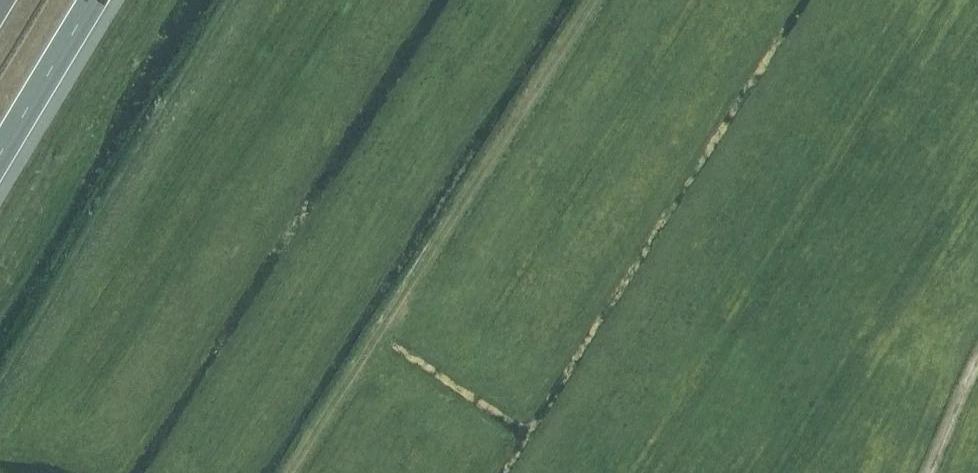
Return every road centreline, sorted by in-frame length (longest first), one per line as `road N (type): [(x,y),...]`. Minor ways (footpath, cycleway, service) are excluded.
road 1 (motorway): [(0,161),(94,0)]

